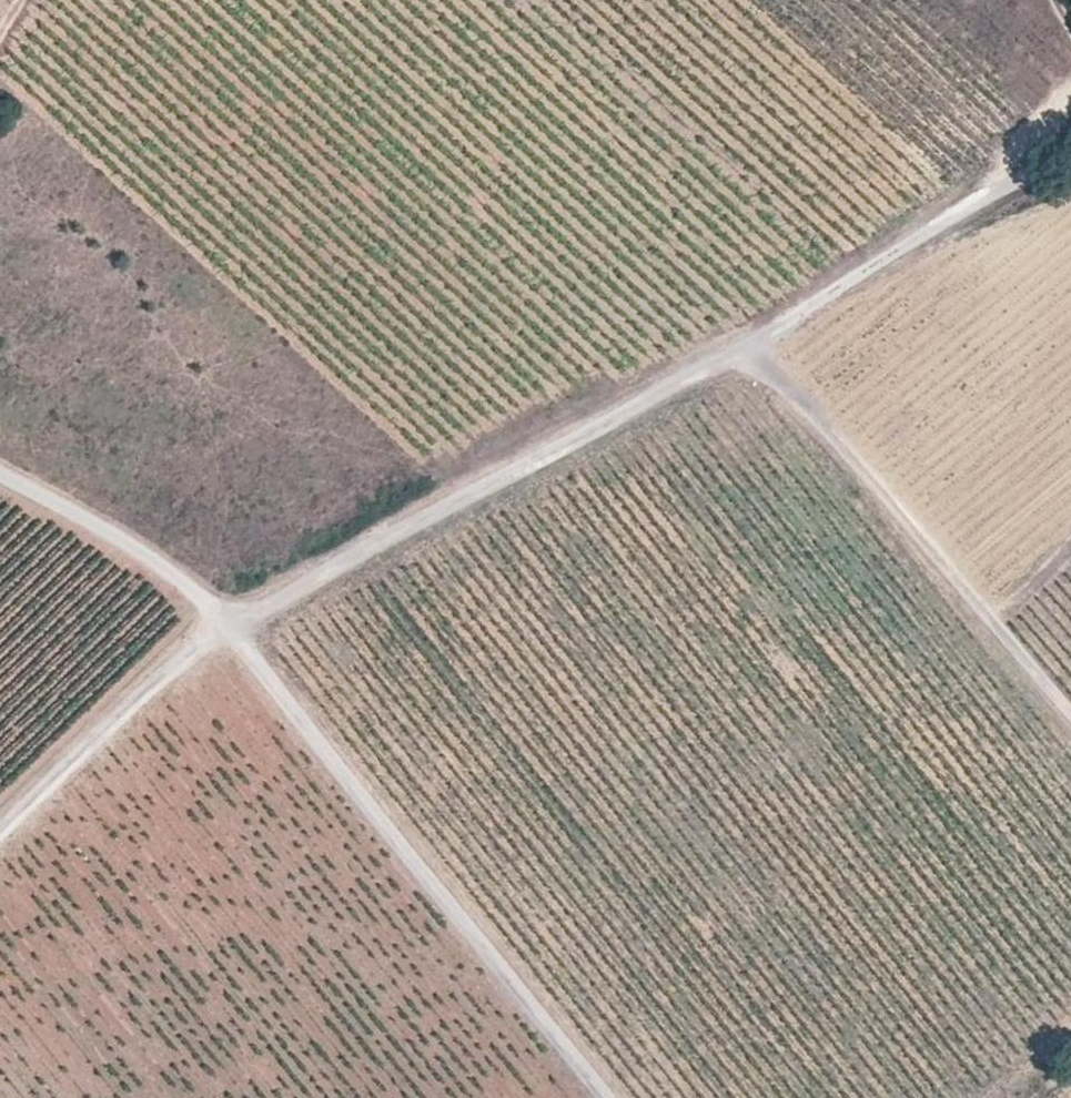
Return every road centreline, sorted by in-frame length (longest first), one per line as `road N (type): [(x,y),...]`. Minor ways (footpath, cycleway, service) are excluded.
road 1 (unclassified): [(225,619),(603,1097)]
road 2 (unclassified): [(740,349),(225,619)]
road 3 (unclassified): [(740,349),(808,412),(1070,717)]
road 4 (unclassified): [(1070,155),(961,211),(740,349)]
road 5 (unclassified): [(225,619),(187,646),(0,825)]
road 6 (unclassified): [(225,619),(136,548),(0,472)]

